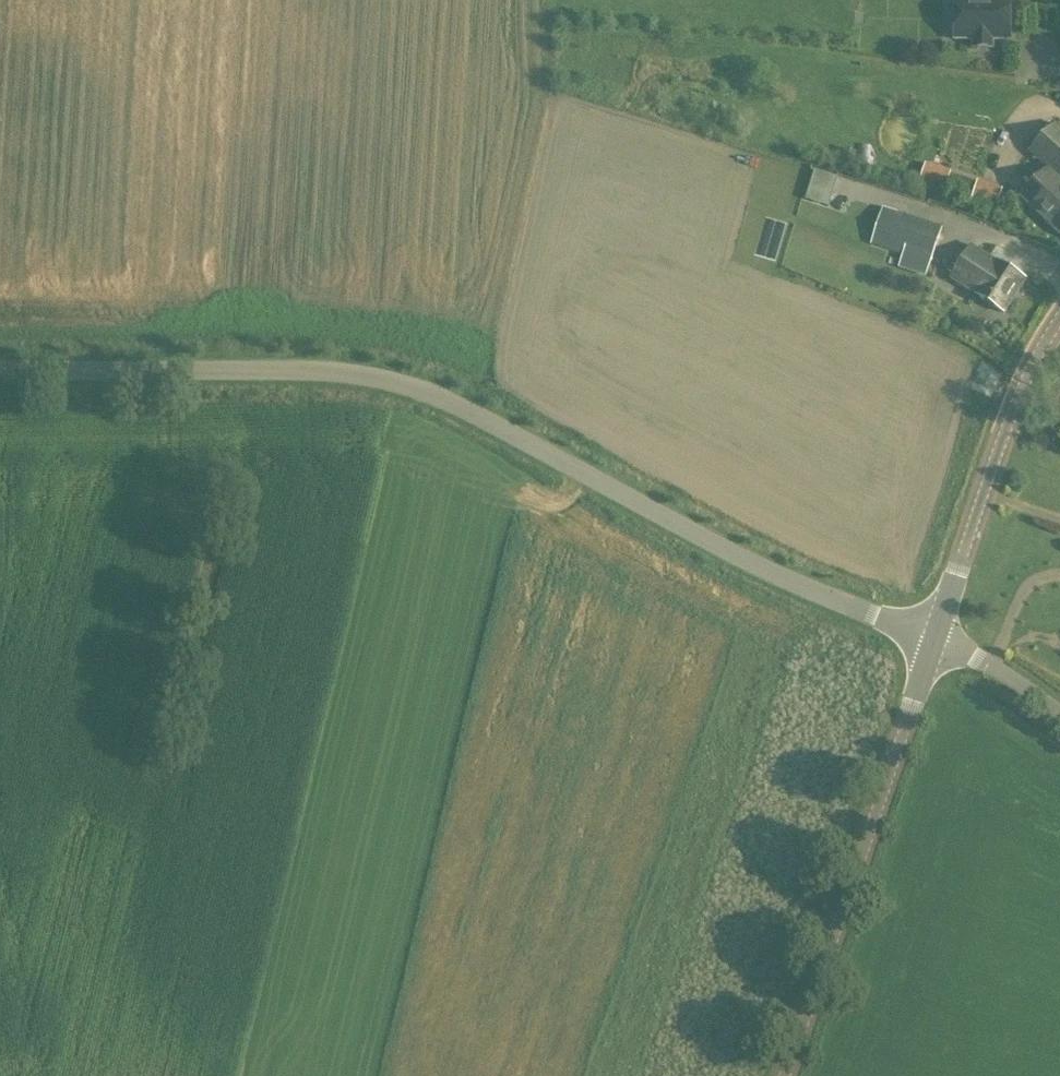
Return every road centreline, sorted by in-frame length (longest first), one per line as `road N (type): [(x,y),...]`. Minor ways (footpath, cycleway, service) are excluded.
road 1 (unclassified): [(935,644),(771,575),(411,386),(343,372),(0,372)]
road 2 (unclassified): [(781,1075),(935,644)]
road 3 (unclassified): [(935,644),(1059,323)]
road 4 (unclassified): [(935,644),(1059,713)]

